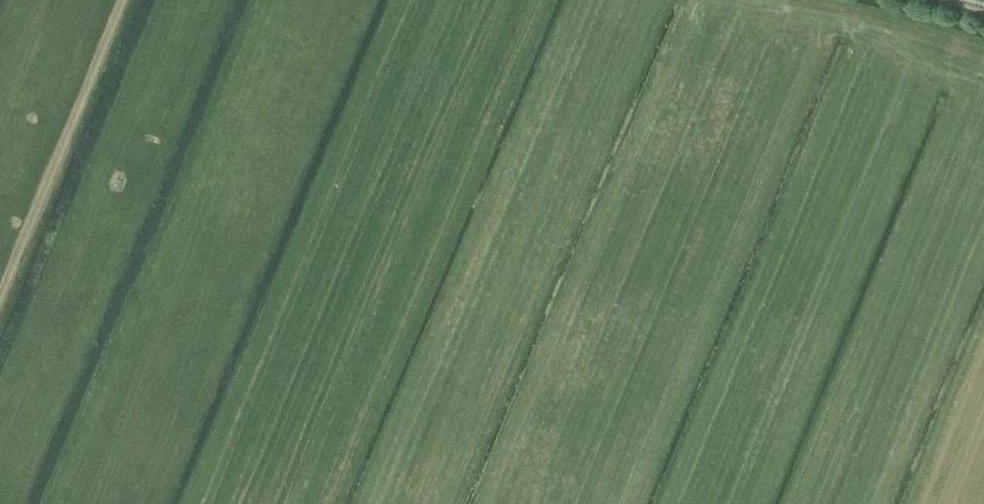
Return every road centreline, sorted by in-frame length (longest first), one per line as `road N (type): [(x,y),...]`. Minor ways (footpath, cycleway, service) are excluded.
road 1 (track): [(125,0),(0,302)]

